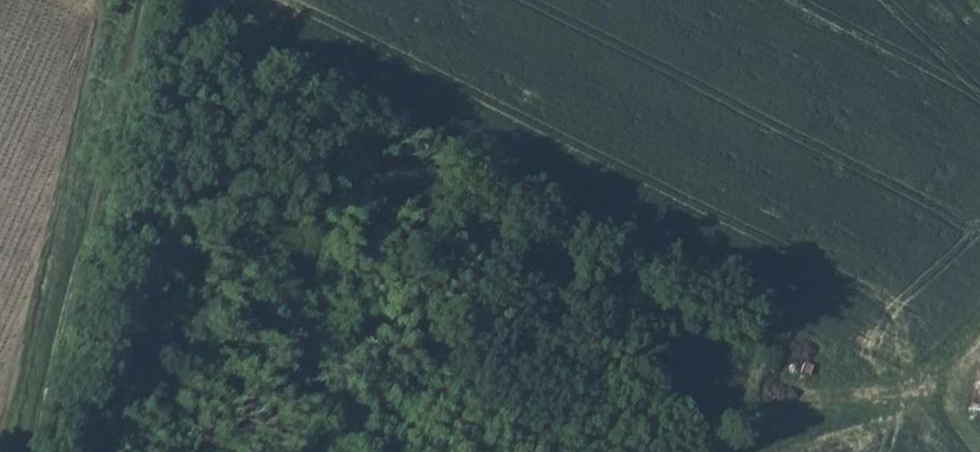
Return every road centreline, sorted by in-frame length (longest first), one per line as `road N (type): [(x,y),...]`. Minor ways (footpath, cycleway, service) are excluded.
road 1 (track): [(979,364),(951,392),(815,404)]

